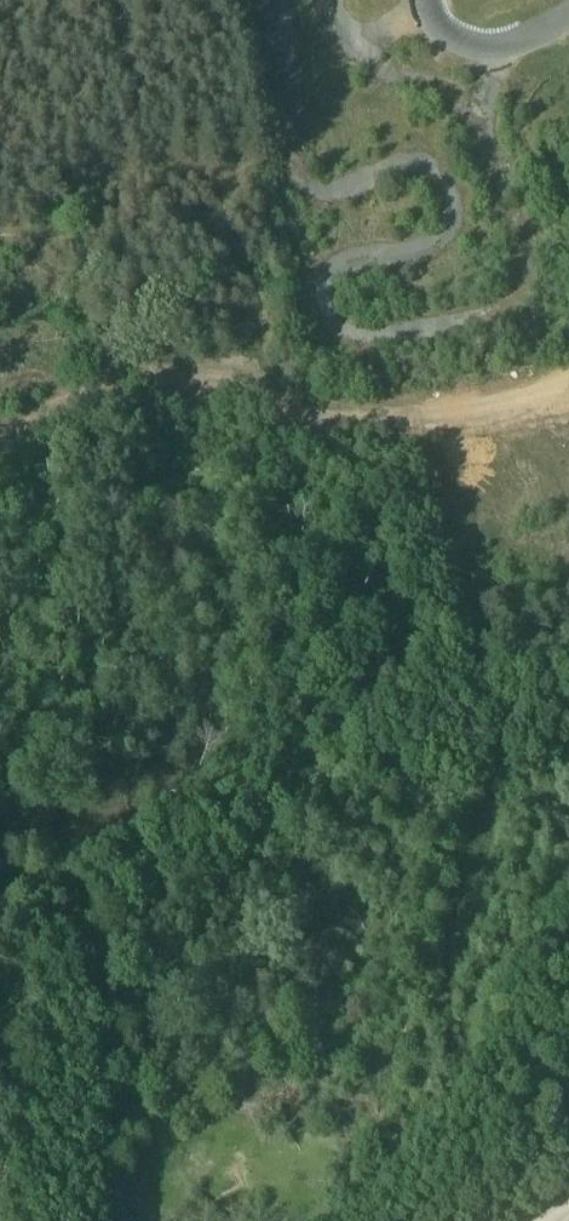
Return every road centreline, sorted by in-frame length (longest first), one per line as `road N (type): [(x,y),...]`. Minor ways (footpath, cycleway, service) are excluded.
road 1 (track): [(0,238),(65,242),(124,228),(173,203),(202,213),(227,229),(259,295),(274,402),(317,418),(568,380)]

